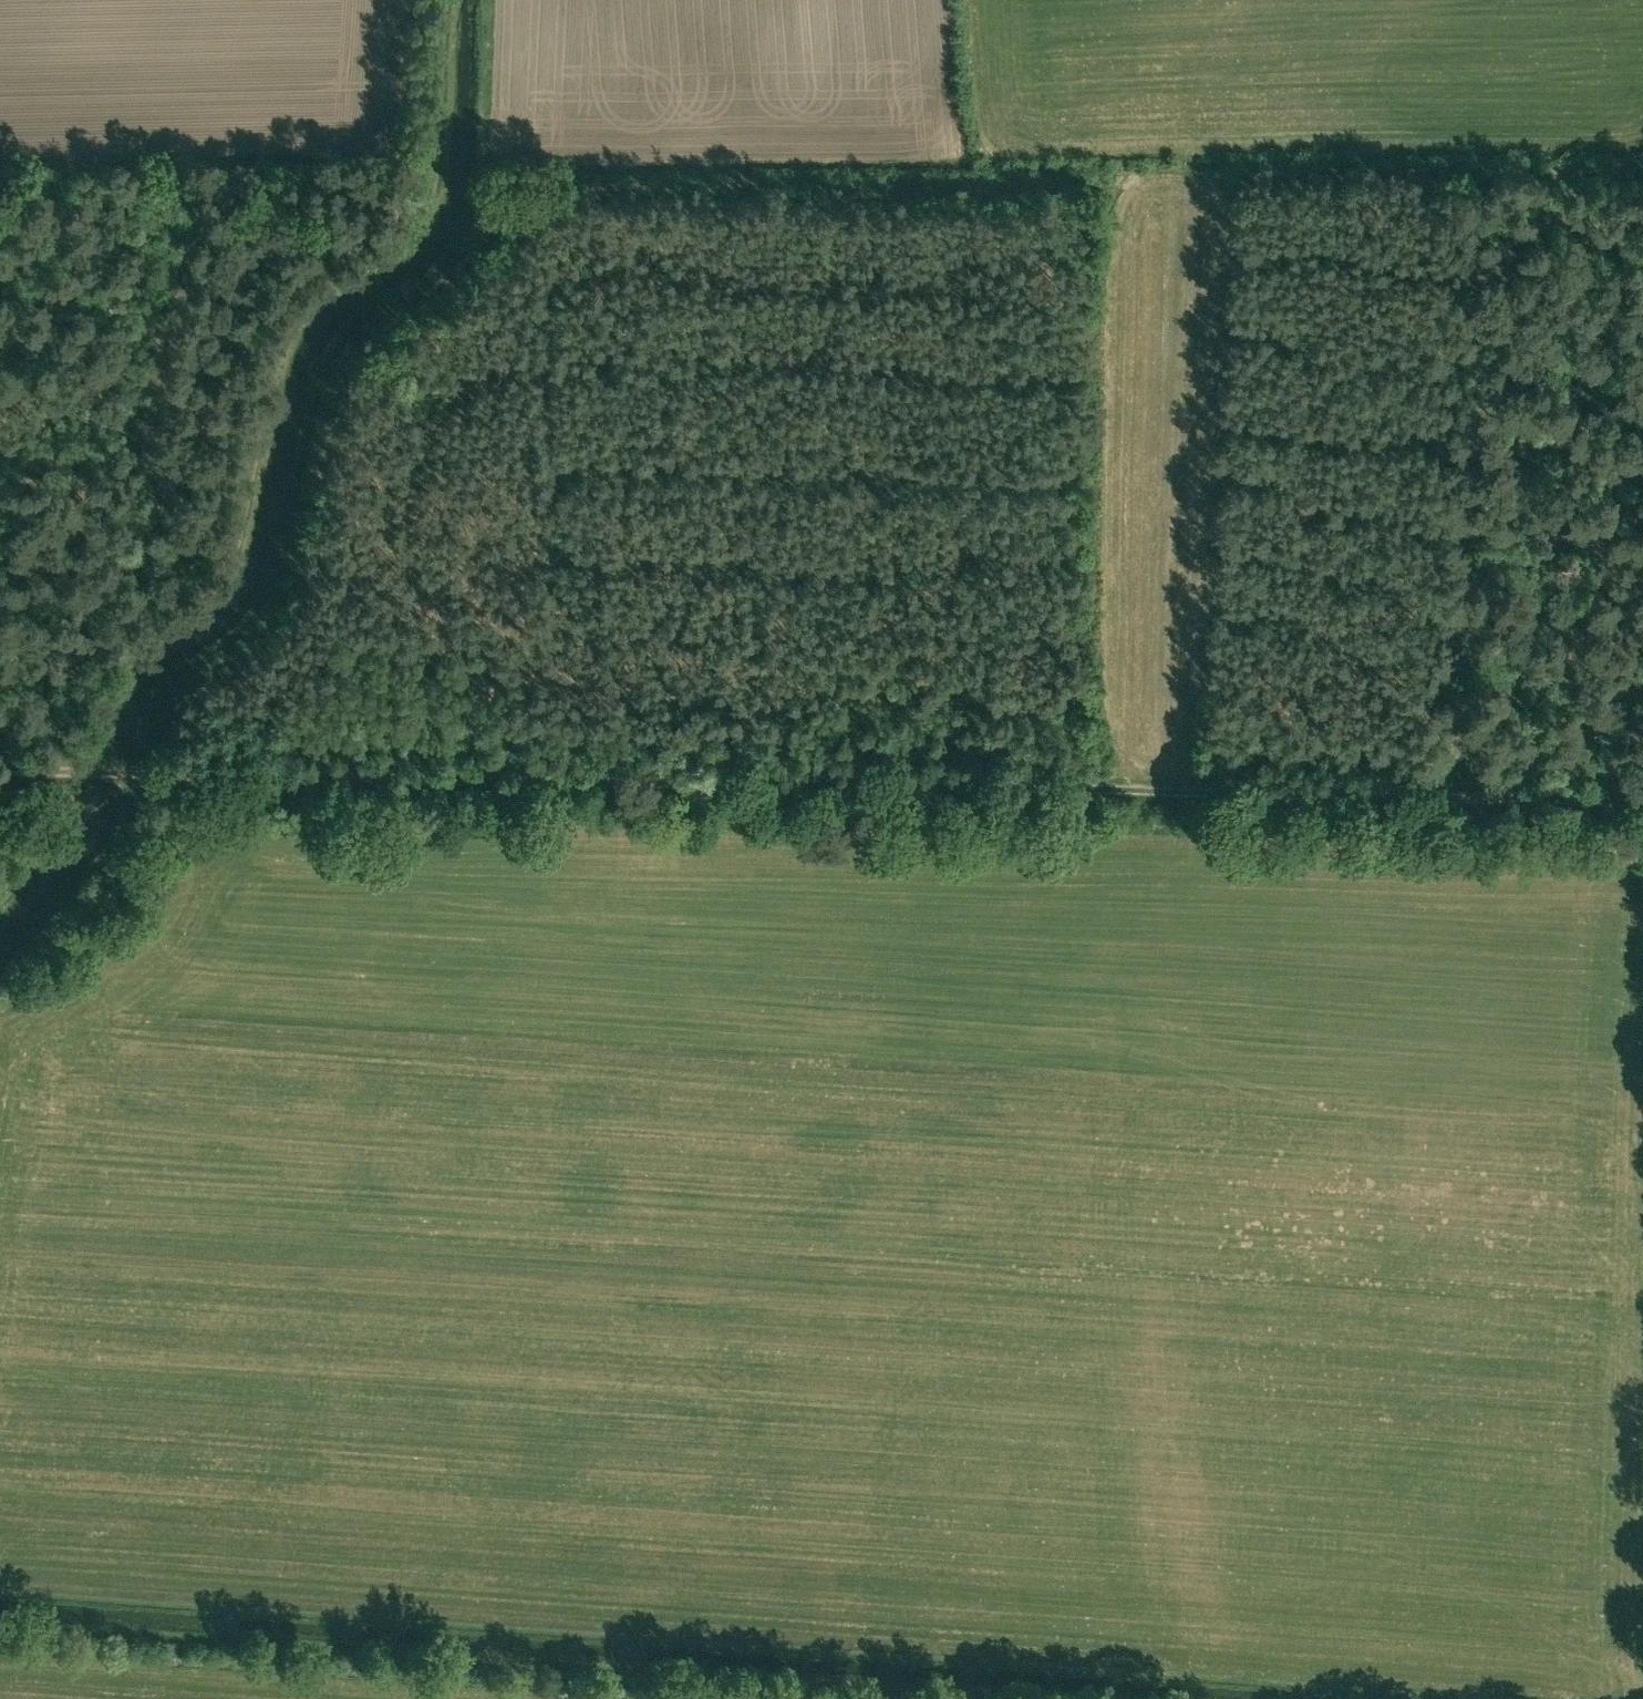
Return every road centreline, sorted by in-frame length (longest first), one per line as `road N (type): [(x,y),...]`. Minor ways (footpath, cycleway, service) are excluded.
road 1 (track): [(0,778),(112,772),(1642,812)]

